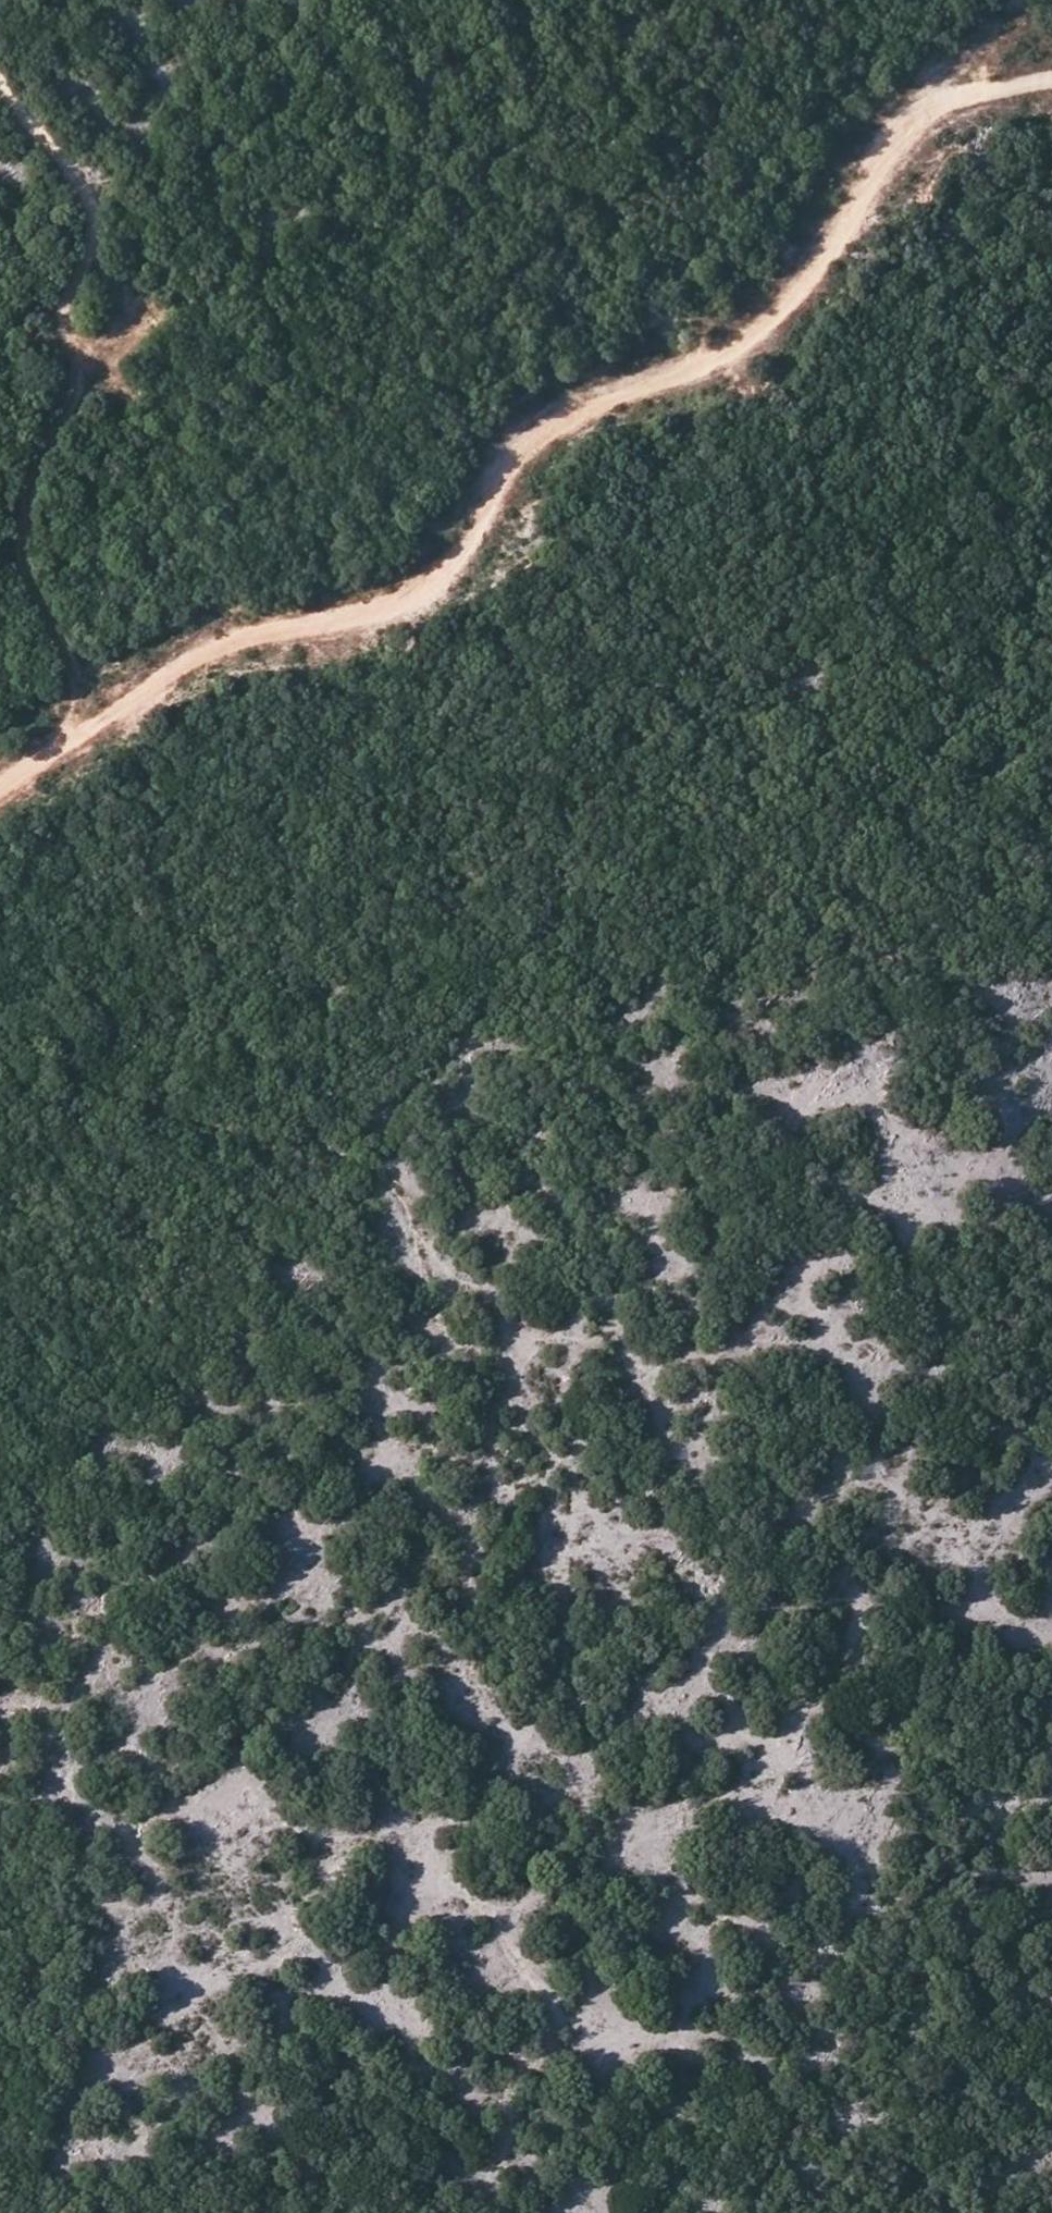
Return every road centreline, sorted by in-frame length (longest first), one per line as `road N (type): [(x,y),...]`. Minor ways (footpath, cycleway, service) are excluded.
road 1 (track): [(1051,76),(948,102),(909,123),(784,309),(752,343),(715,365),(561,421),(527,445),(476,549),(434,588),(386,614),(279,631),(208,654),(0,788)]

